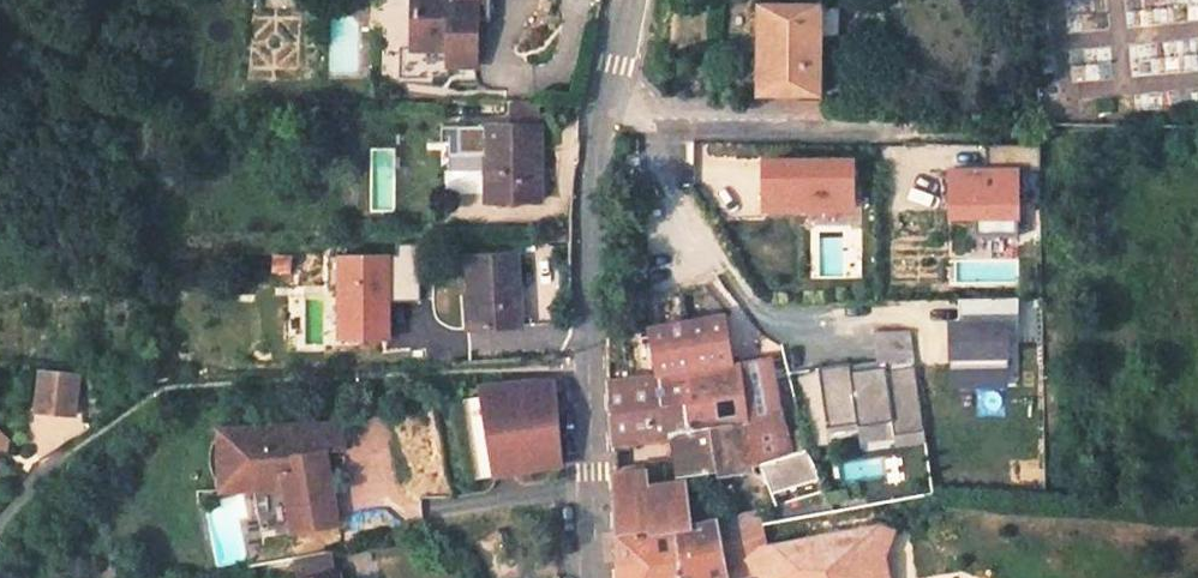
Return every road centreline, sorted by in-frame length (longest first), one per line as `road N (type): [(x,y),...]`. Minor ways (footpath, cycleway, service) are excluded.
road 1 (residential): [(603,124),(590,362),(596,577)]
road 2 (residential): [(991,131),(603,124)]
road 3 (residential): [(625,0),(603,124)]

